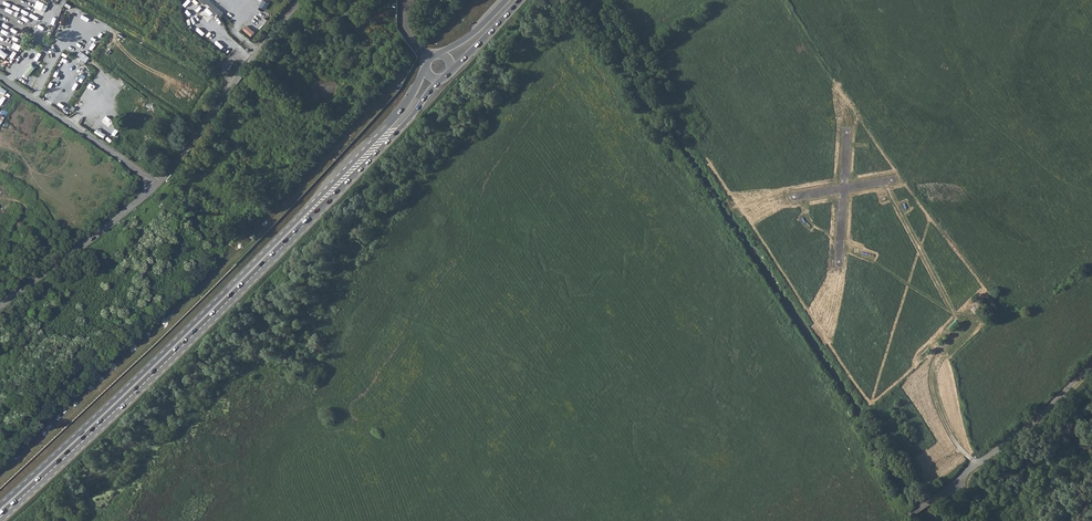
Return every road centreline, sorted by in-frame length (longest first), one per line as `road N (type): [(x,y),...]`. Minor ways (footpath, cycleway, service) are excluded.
road 1 (primary): [(0,520),(219,315),(439,80)]
road 2 (primary): [(425,68),(396,118),(348,168),(0,506)]
road 3 (unclassified): [(299,0),(159,183)]
road 4 (track): [(929,502),(1091,364)]
road 5 (residential): [(159,183),(0,305)]
road 6 (track): [(975,465),(961,445),(942,366),(946,352),(983,321),(954,311)]
road 7 (unclassified): [(0,77),(159,183)]

